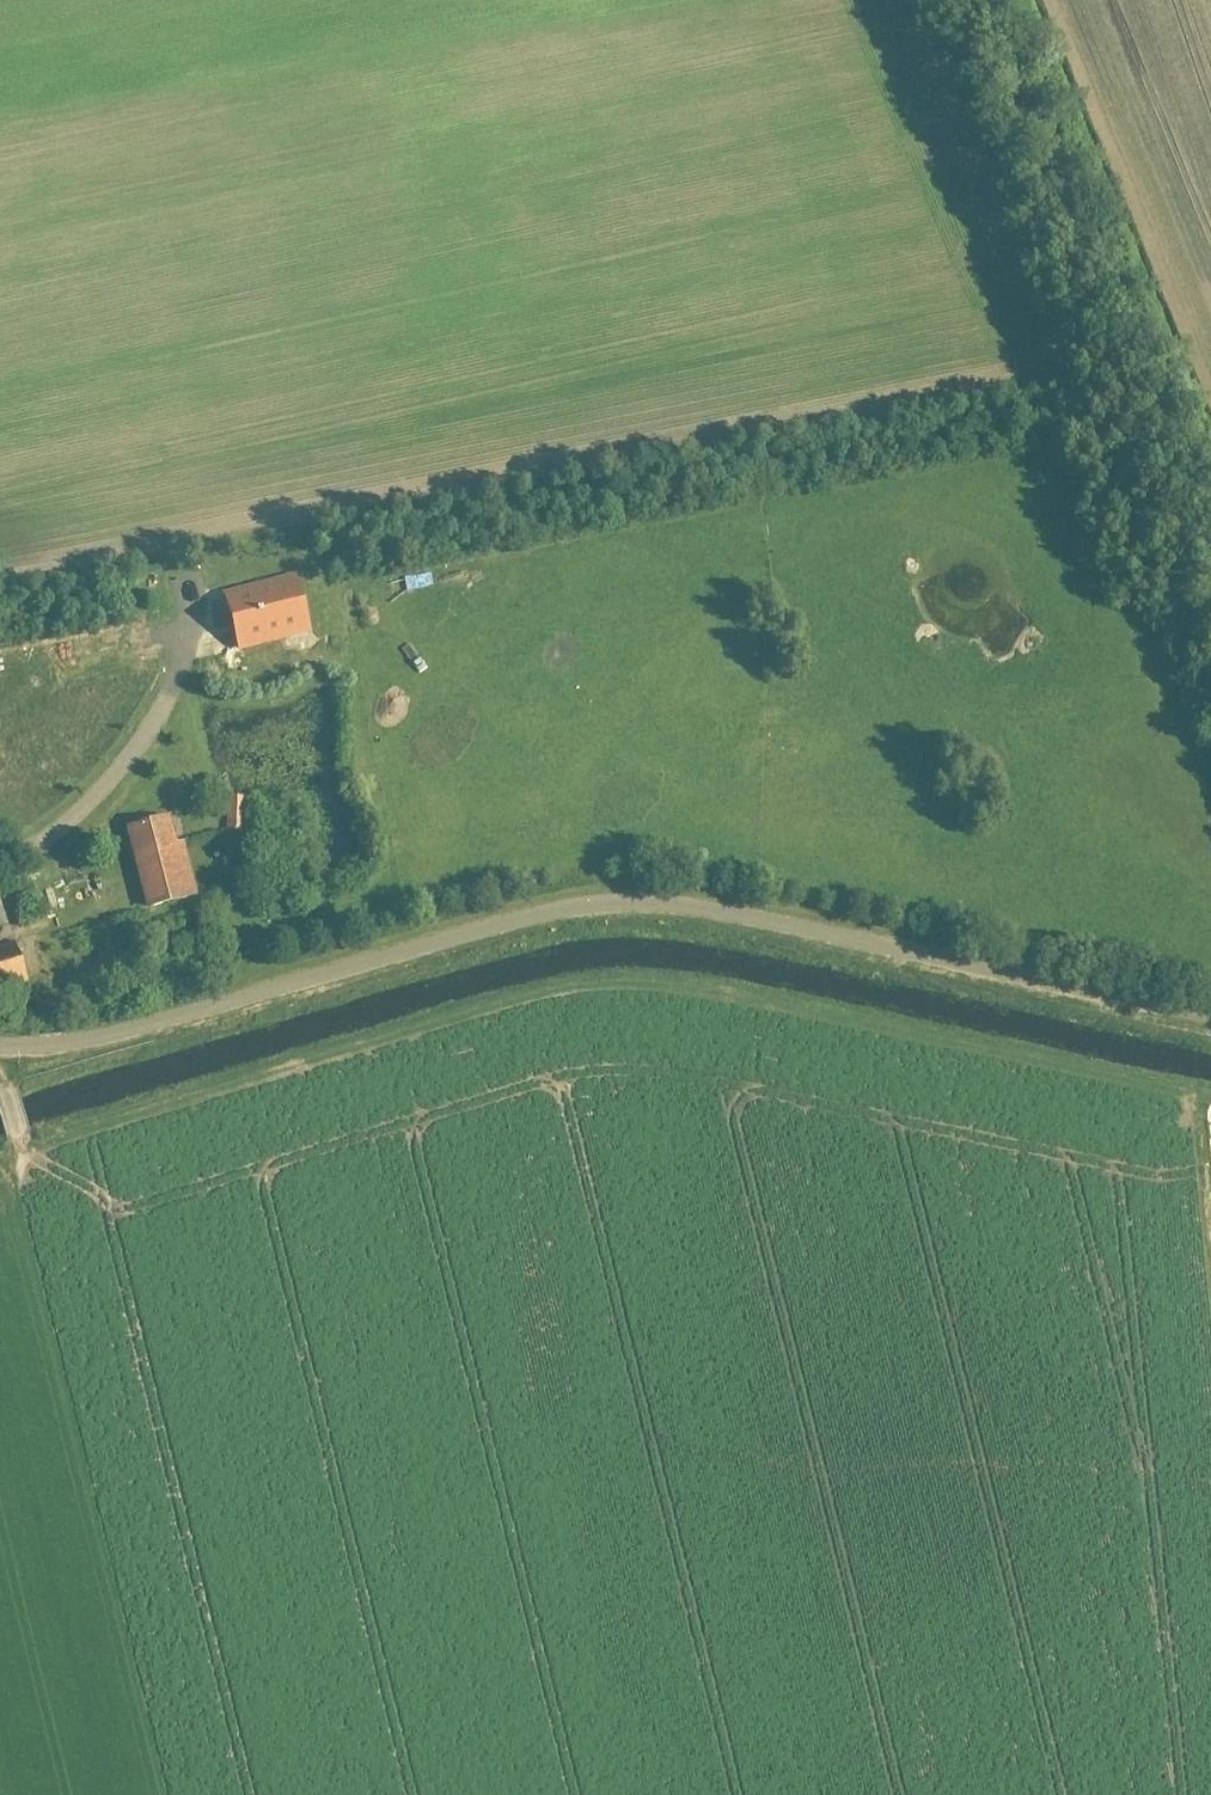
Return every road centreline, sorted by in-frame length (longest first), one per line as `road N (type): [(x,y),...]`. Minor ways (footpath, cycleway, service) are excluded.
road 1 (unclassified): [(1210,1021),(626,907),(513,927),(216,1015),(48,1048),(0,1048)]

